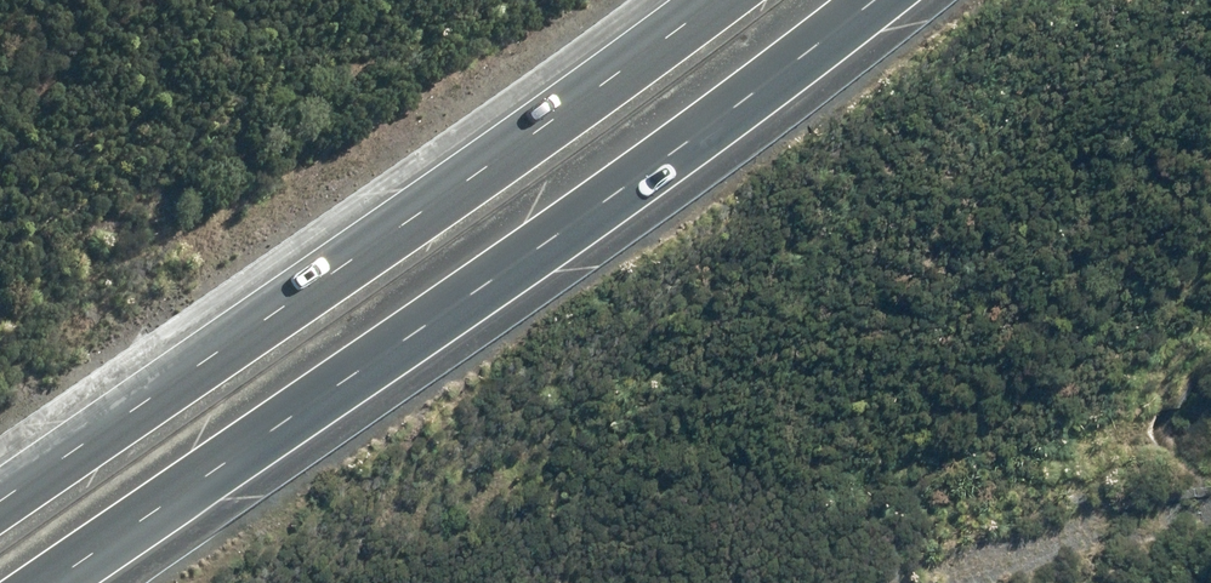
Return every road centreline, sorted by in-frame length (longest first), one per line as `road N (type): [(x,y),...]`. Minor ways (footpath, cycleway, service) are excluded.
road 1 (motorway): [(874,0),(544,245),(50,582)]
road 2 (motorway): [(0,502),(714,0)]
road 3 (track): [(937,582),(1053,537),(1204,513),(1210,520)]

